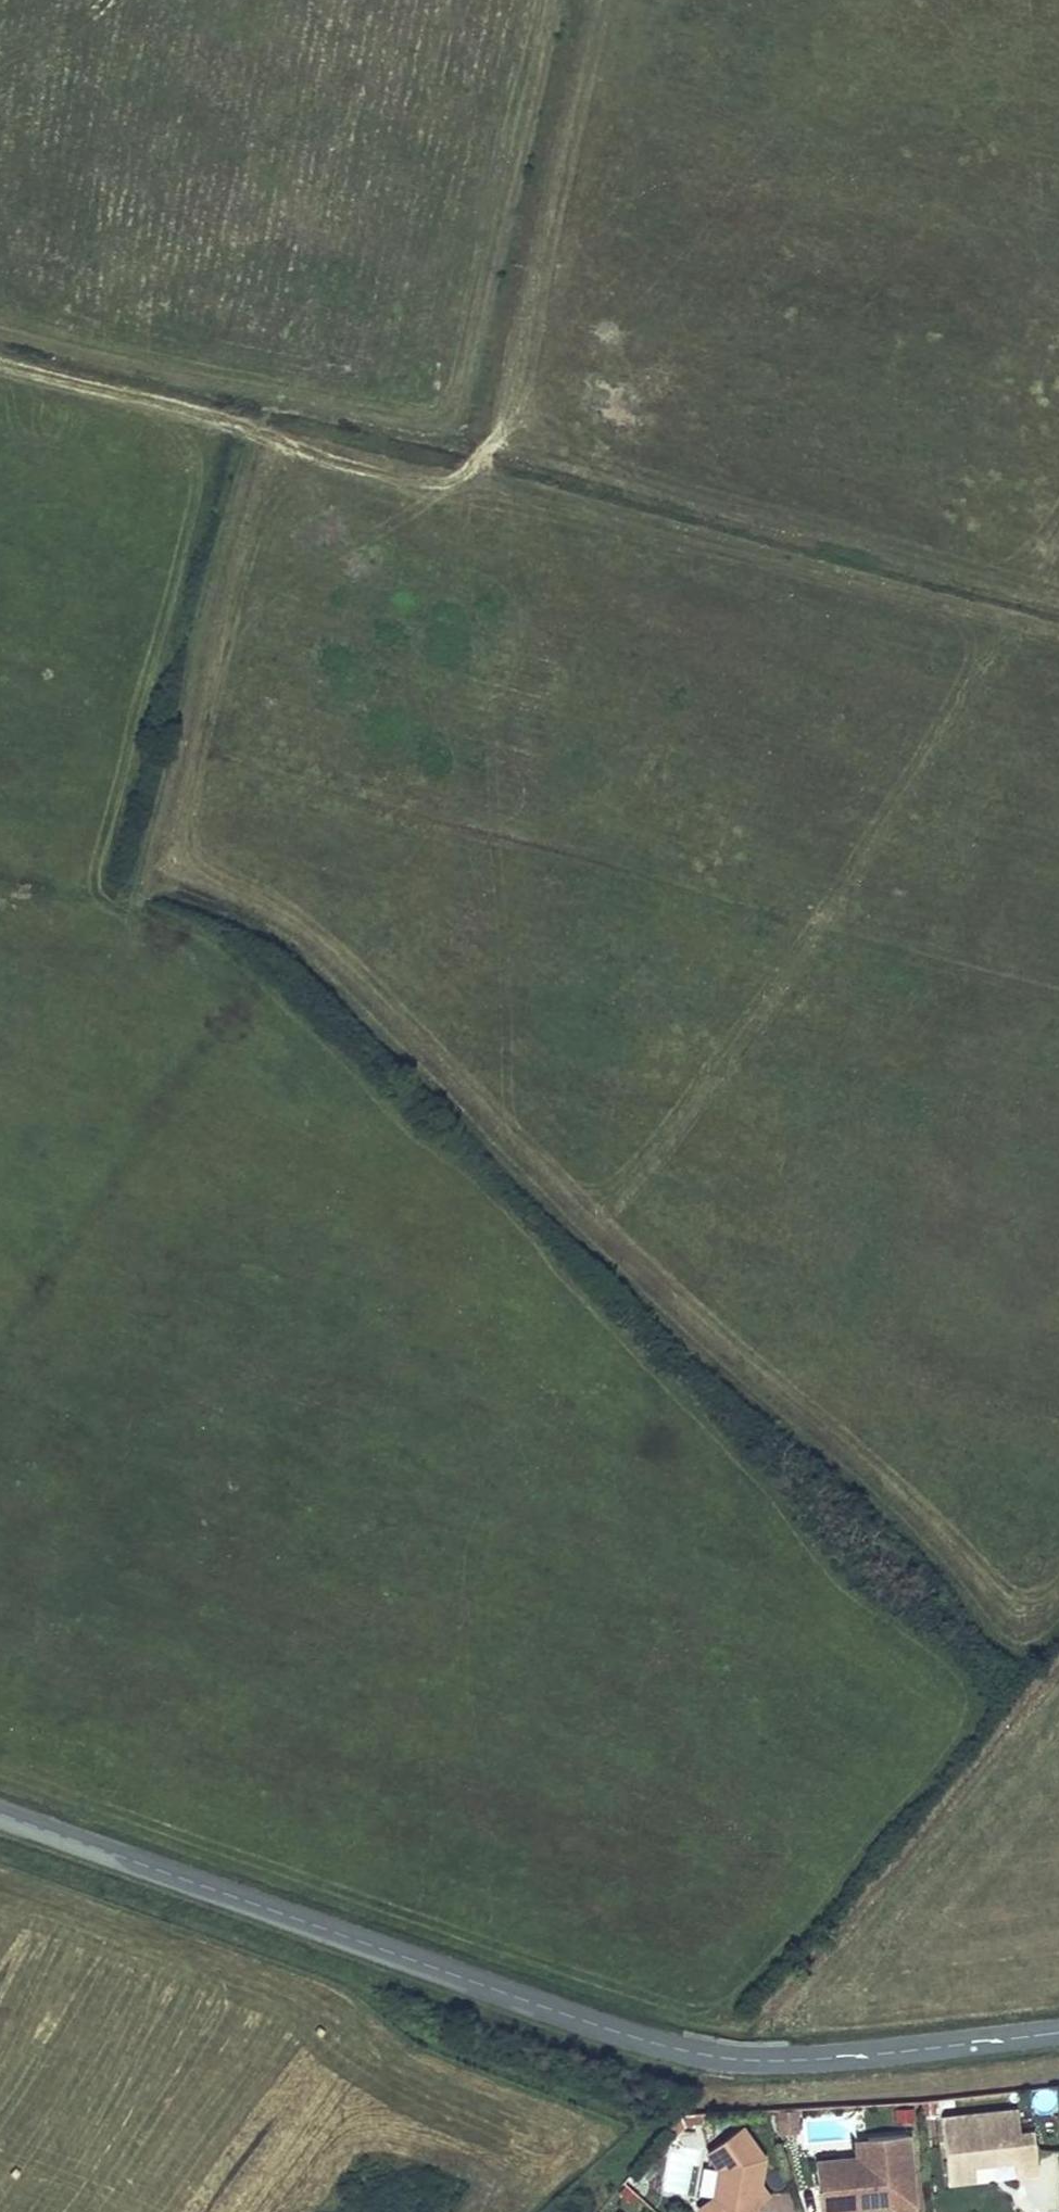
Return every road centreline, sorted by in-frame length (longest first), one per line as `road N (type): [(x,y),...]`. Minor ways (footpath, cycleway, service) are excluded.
road 1 (tertiary): [(0,1816),(705,2058),(815,2061),(1058,2033)]

